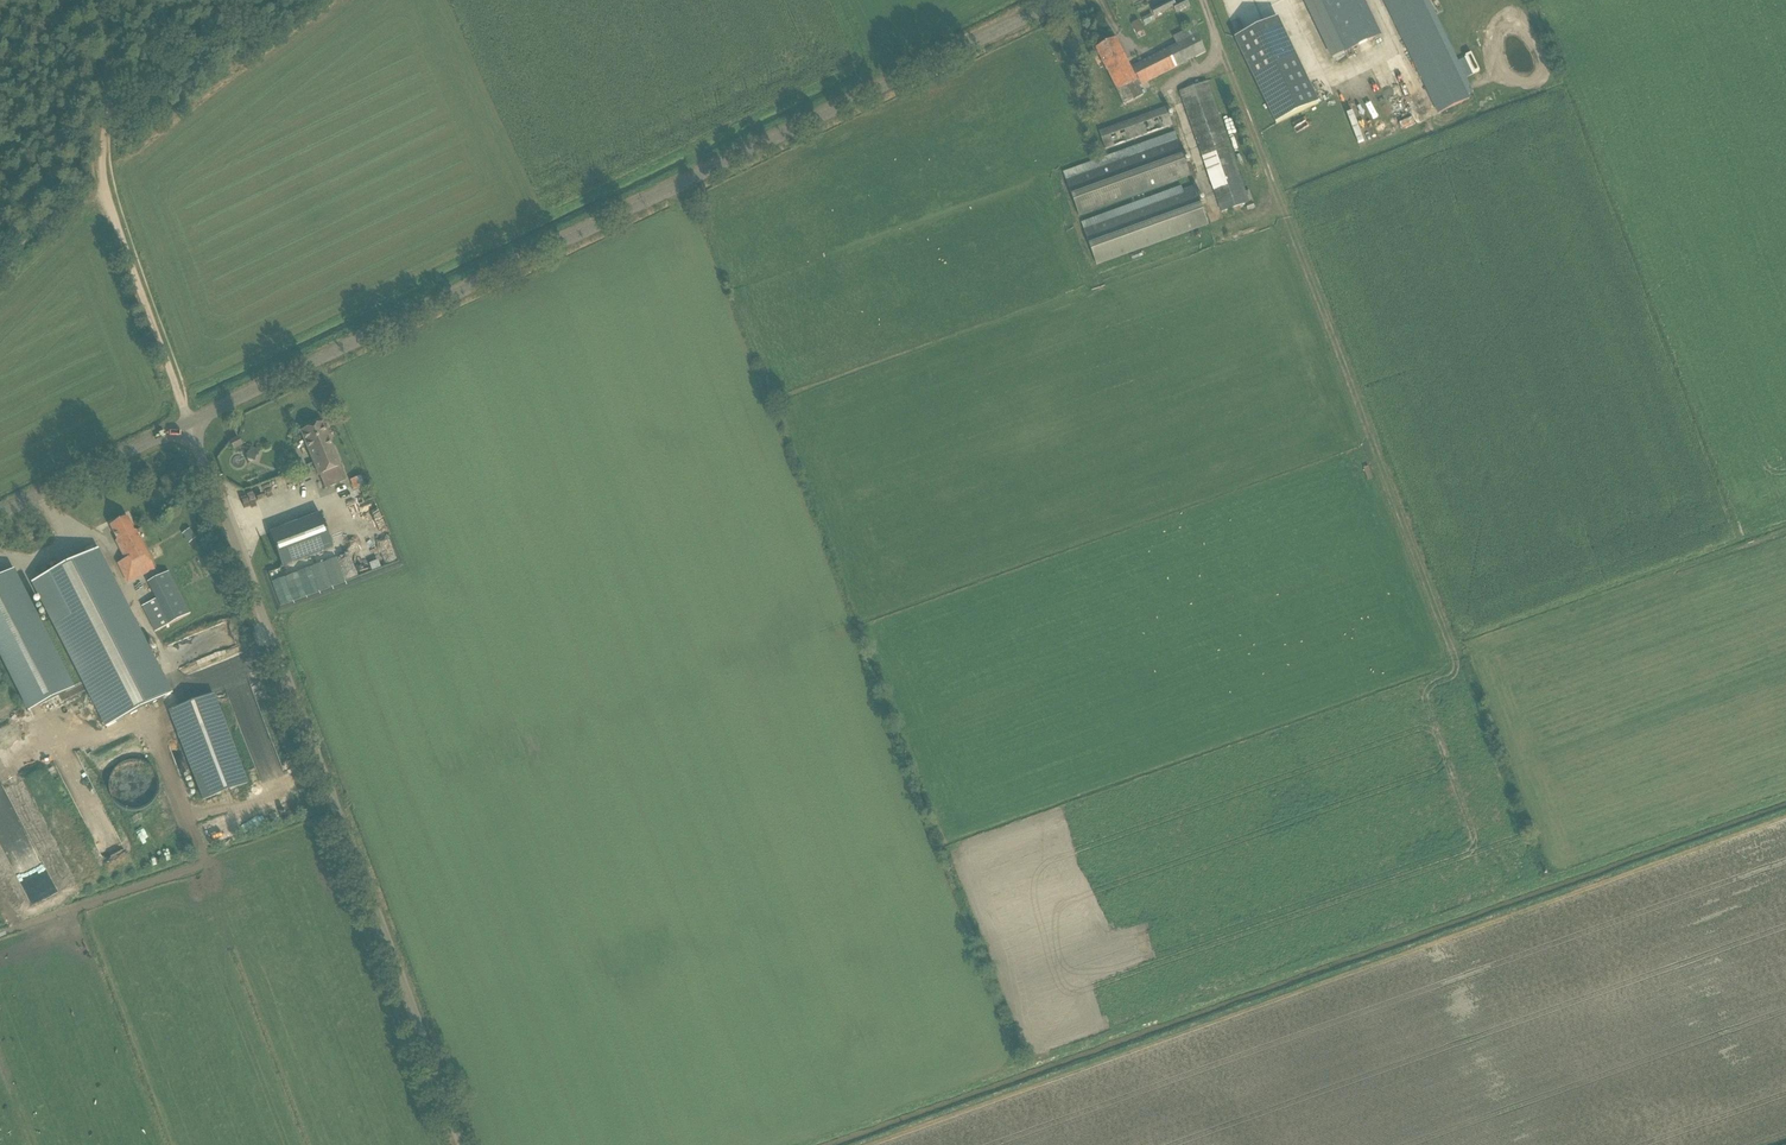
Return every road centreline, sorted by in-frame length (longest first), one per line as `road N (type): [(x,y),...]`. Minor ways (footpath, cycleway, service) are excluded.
road 1 (unclassified): [(189,423),(1064,0)]
road 2 (unclassified): [(464,1144),(189,423)]
road 3 (track): [(0,937),(207,863),(165,753)]
road 4 (track): [(189,423),(106,185)]
road 5 (unclassified): [(0,516),(189,423)]
road 6 (track): [(106,185),(96,0)]
road 7 (track): [(106,185),(0,270)]

